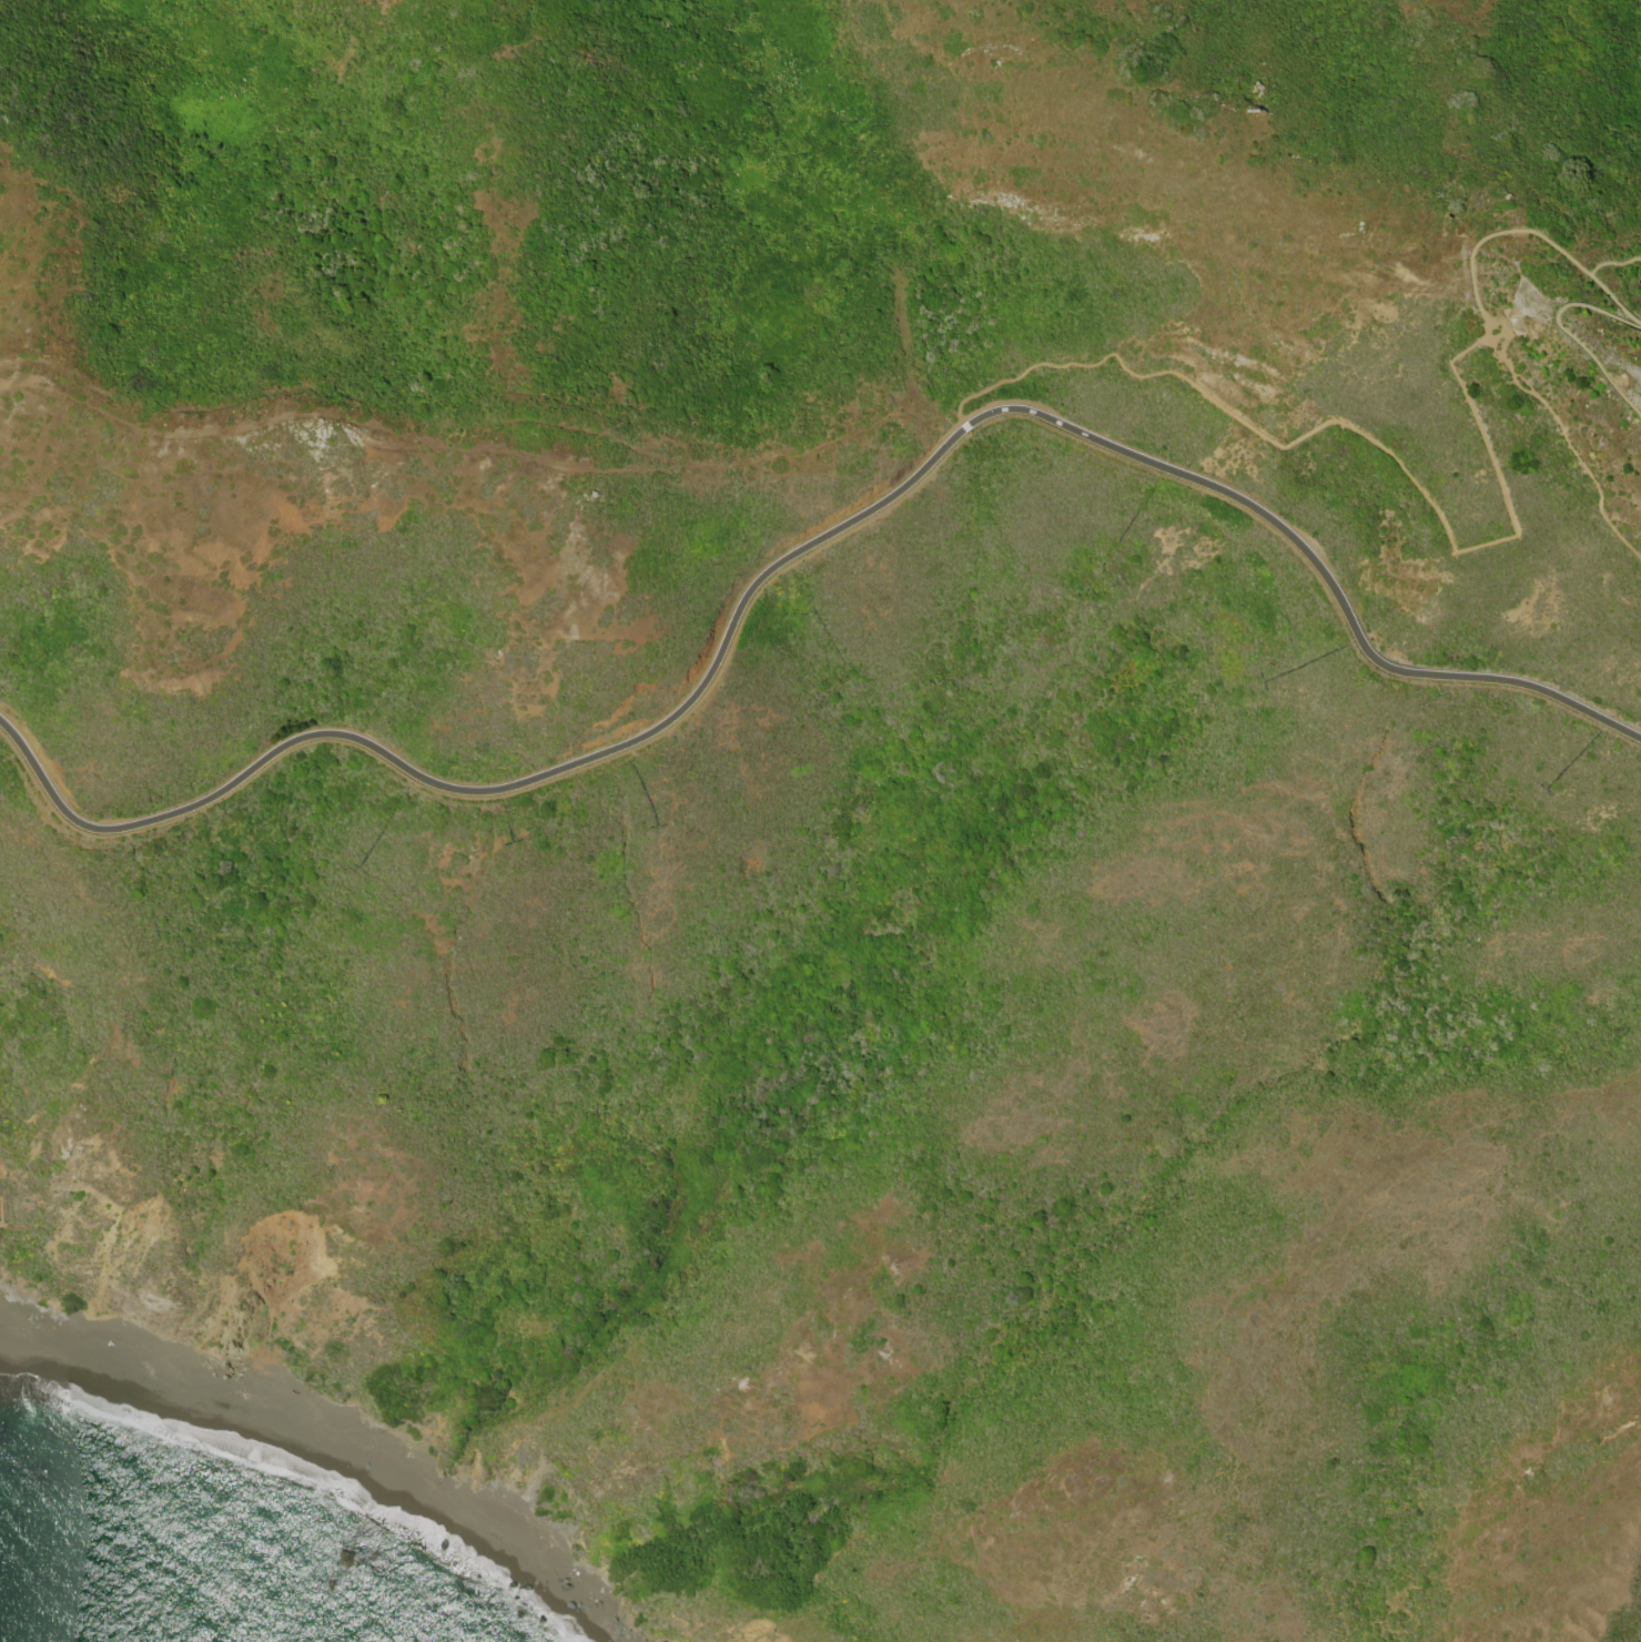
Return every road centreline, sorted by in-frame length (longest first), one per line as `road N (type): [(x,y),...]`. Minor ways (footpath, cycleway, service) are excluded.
road 1 (residential): [(1640,738),(1543,690),(1382,666),(1319,561),(1268,514),(1041,415),(1004,408),(968,427),(900,495),(766,578),(708,687),(661,731),(630,747),(523,789),(484,794),(432,784),(363,744),(313,737),(204,804),(133,829)]
road 2 (residential): [(133,829),(109,832),(74,822),(0,722)]

